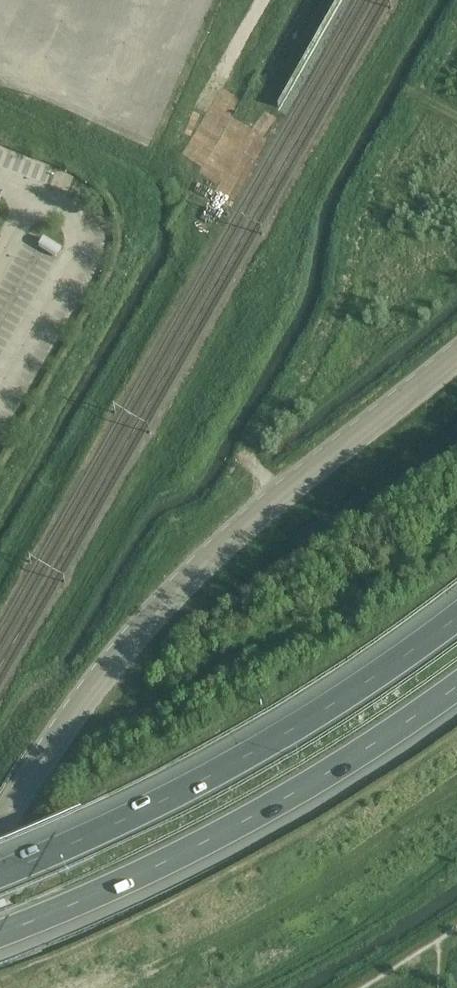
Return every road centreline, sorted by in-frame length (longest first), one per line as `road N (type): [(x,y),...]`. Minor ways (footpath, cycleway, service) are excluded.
road 1 (tertiary): [(456,354),(257,517),(177,595),(65,735),(0,841)]
road 2 (trunk): [(456,618),(221,770),(0,874)]
road 3 (trunk): [(0,934),(184,853),(456,685)]

